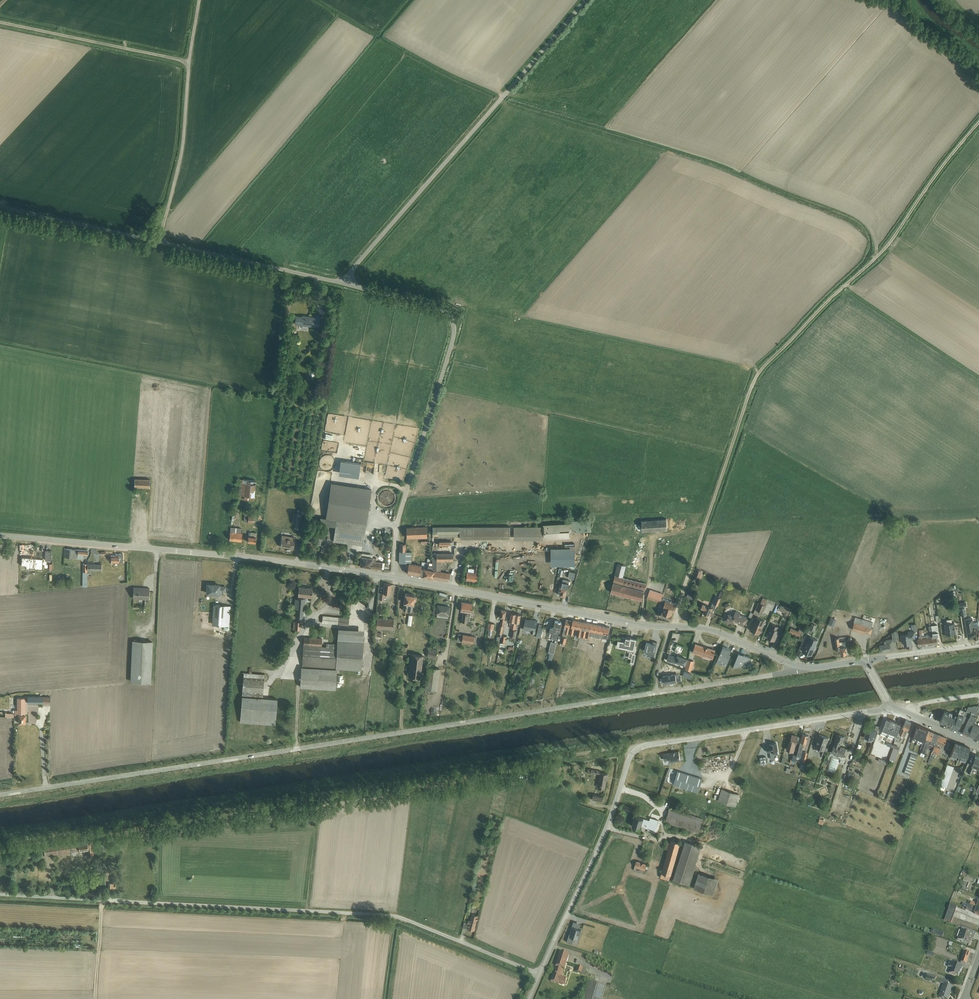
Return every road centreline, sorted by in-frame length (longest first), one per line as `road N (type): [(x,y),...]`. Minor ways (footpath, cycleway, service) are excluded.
road 1 (unclassified): [(795,665),(0,794)]
road 2 (track): [(654,692),(753,382),(884,250),(978,122)]
road 3 (unclassified): [(539,974),(388,916),(0,895)]
road 4 (unclassified): [(891,707),(637,748),(539,974)]
road 5 (tertiary): [(395,577),(636,624),(707,630),(795,665)]
road 6 (tertiary): [(395,577),(0,536)]
road 7 (unclassified): [(344,284),(587,0)]
road 8 (unclassified): [(344,284),(0,206)]
road 9 (track): [(199,0),(187,62),(0,22)]
road 10 (unclassified): [(453,338),(397,524),(395,577)]
road 11 (track): [(187,62),(181,149),(161,242)]
road 12 (unclassified): [(453,338),(453,322),(437,307),(344,284)]

